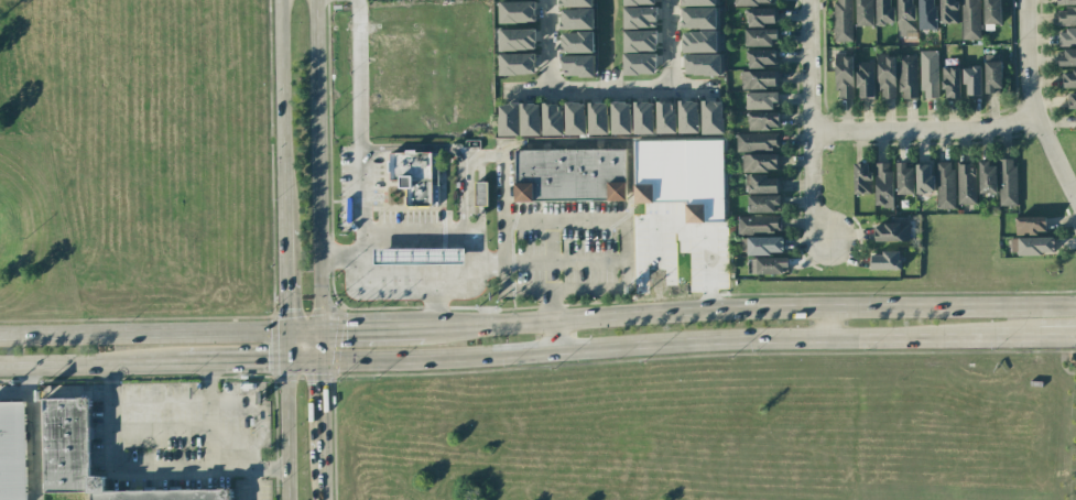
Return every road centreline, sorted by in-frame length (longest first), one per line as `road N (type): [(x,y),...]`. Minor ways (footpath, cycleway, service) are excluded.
road 1 (secondary): [(320,363),(760,340),(1037,338)]
road 2 (secondary): [(1075,308),(825,308),(423,328)]
road 3 (secondary): [(320,331),(315,0)]
road 4 (secondary): [(320,331),(0,336)]
road 5 (residential): [(808,0),(812,206),(828,241)]
road 6 (secondary): [(279,0),(282,228)]
road 7 (residential): [(812,135),(981,133),(1034,120)]
road 8 (residential): [(1075,202),(1034,120),(1025,0)]
road 9 (residential): [(715,89),(504,91)]
road 10 (secondary): [(0,367),(184,365)]
road 11 (secondary): [(284,363),(286,499)]

